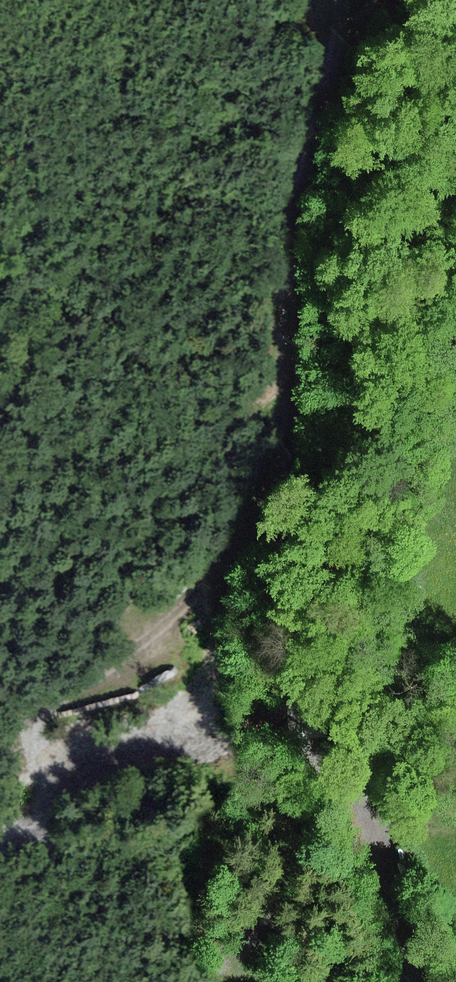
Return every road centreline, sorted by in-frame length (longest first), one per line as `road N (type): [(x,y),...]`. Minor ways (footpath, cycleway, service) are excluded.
road 1 (track): [(343,0),(299,228),(285,445),(272,514),(295,612)]
road 2 (track): [(295,612),(354,533),(377,472),(390,344),(429,264),(455,172)]
road 3 (track): [(413,981),(379,824),(288,693),(283,666),(295,612)]
road 4 (track): [(272,514),(143,655),(61,699)]

